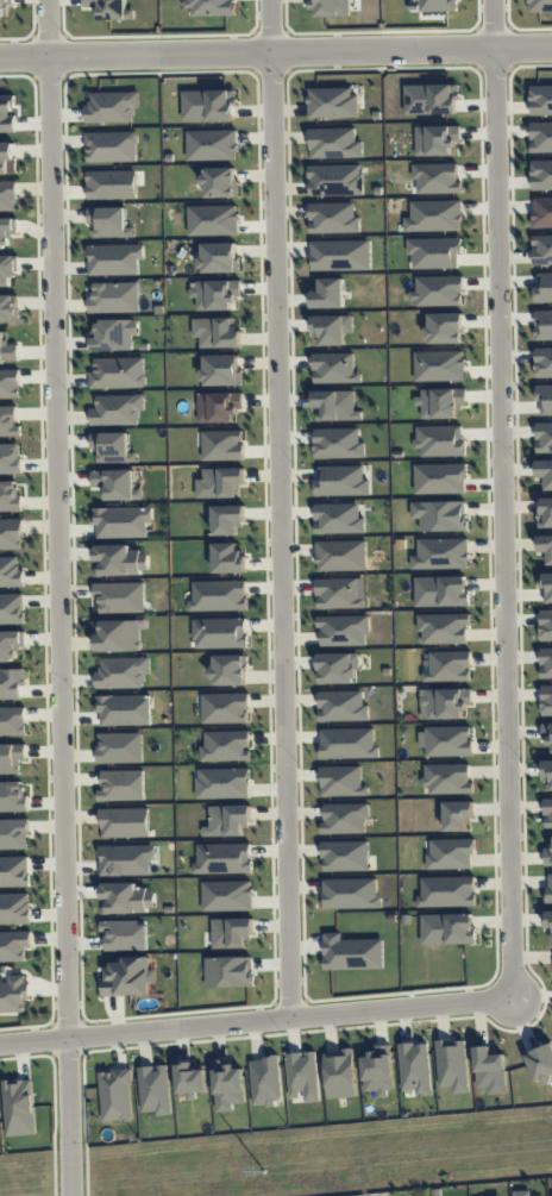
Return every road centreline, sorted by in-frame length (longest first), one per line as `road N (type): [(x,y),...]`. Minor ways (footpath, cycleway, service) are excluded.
road 1 (residential): [(51,0),(74,1195)]
road 2 (residential): [(291,1017),(274,0)]
road 3 (residential): [(496,0),(518,996)]
road 4 (residential): [(0,59),(551,49)]
road 5 (residential): [(0,1043),(518,996)]

